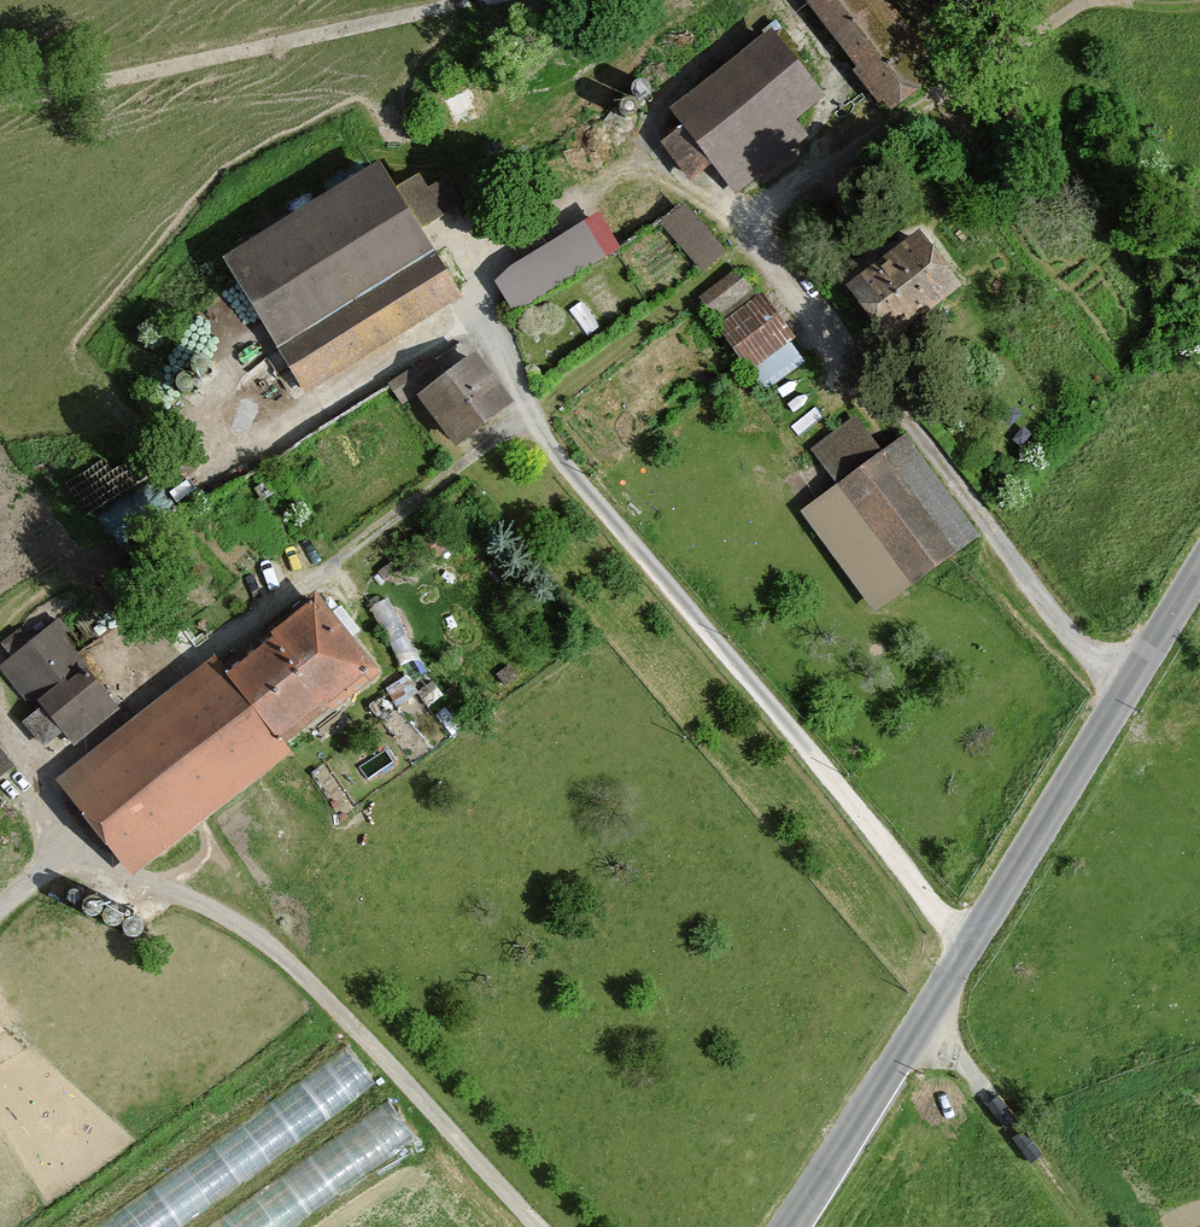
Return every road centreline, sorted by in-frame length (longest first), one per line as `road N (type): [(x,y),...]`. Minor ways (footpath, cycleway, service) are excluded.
road 1 (tertiary): [(1199,569),(789,1226)]
road 2 (track): [(0,106),(493,0)]
road 3 (track): [(528,411),(752,242)]
road 4 (track): [(1073,1226),(1021,1145),(918,1030)]

